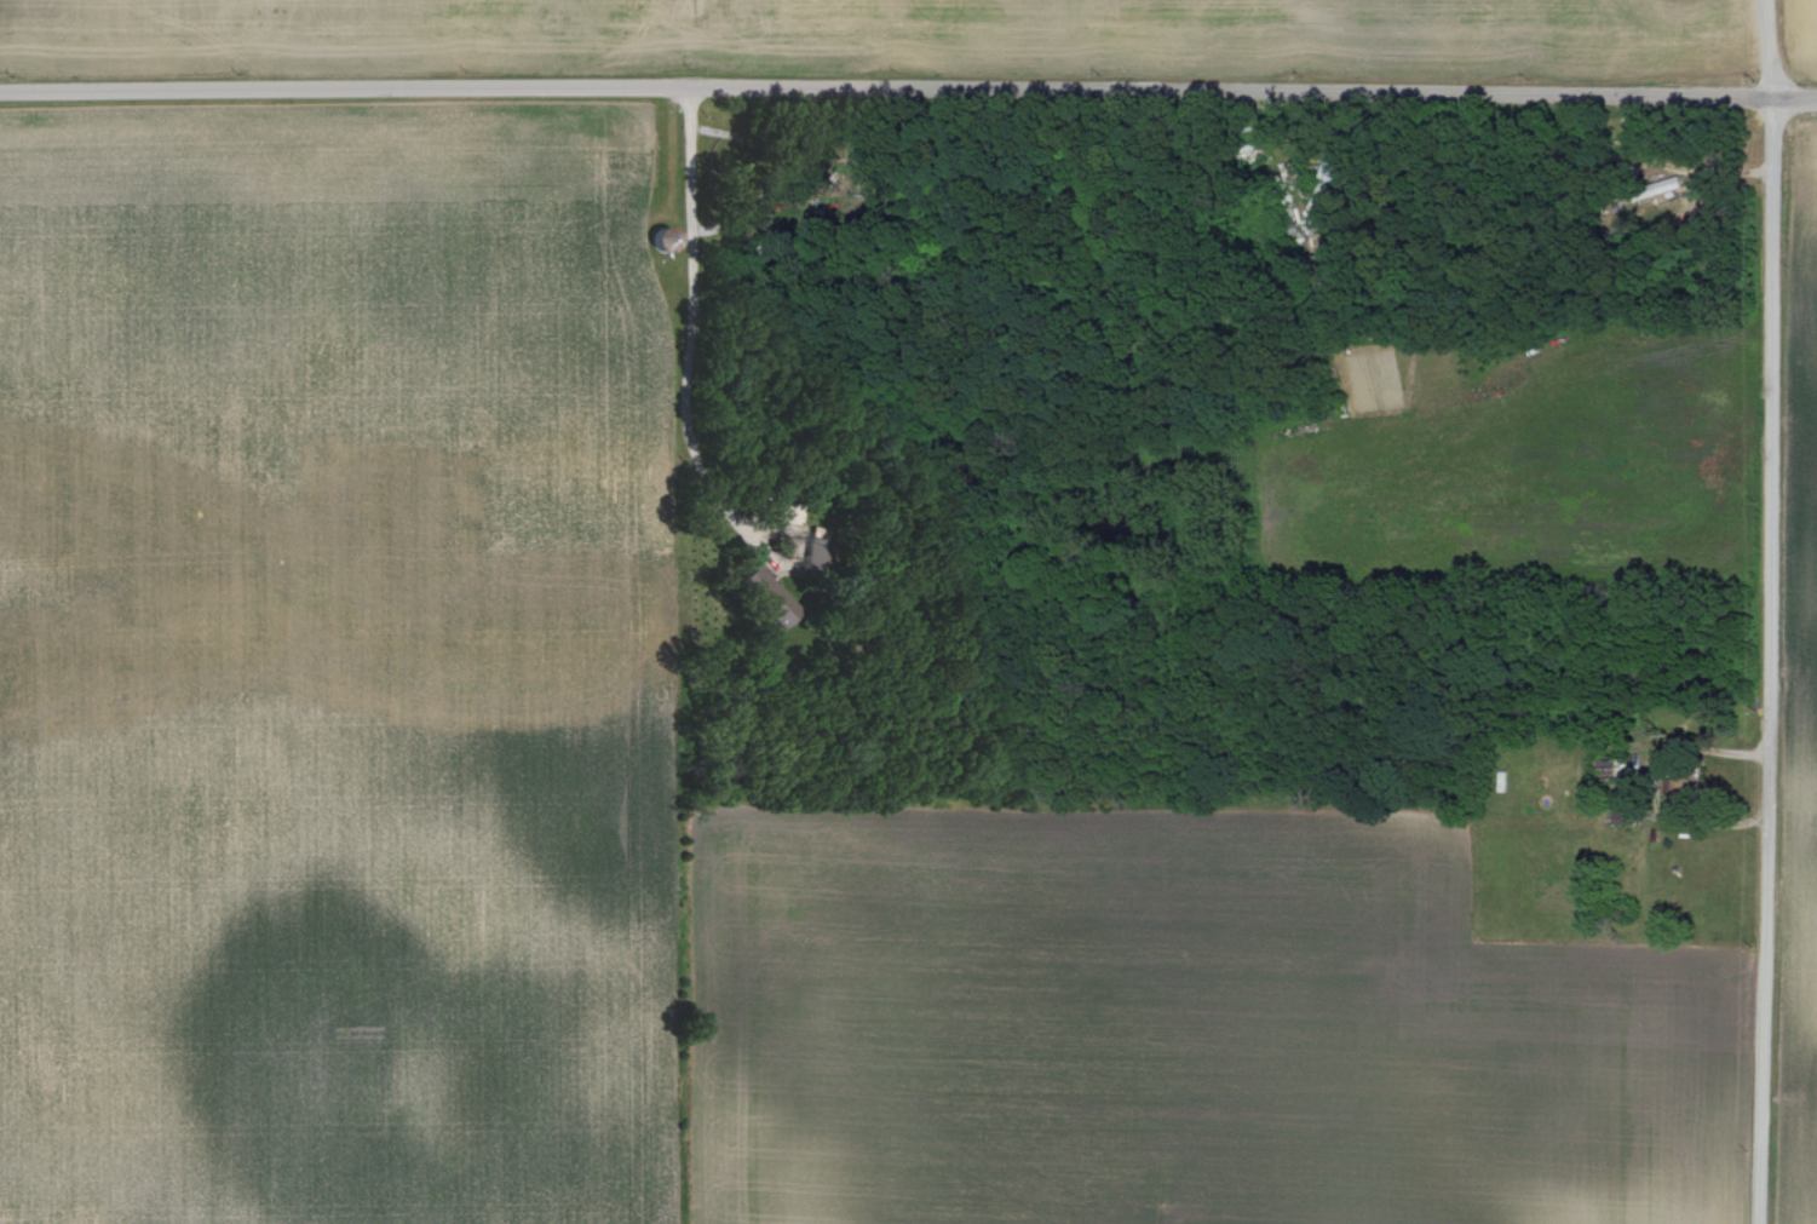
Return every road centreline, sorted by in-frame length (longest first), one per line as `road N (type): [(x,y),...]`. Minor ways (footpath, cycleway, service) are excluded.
road 1 (residential): [(0,89),(574,85),(1816,96)]
road 2 (residential): [(1751,1223),(1779,96),(1772,0)]

